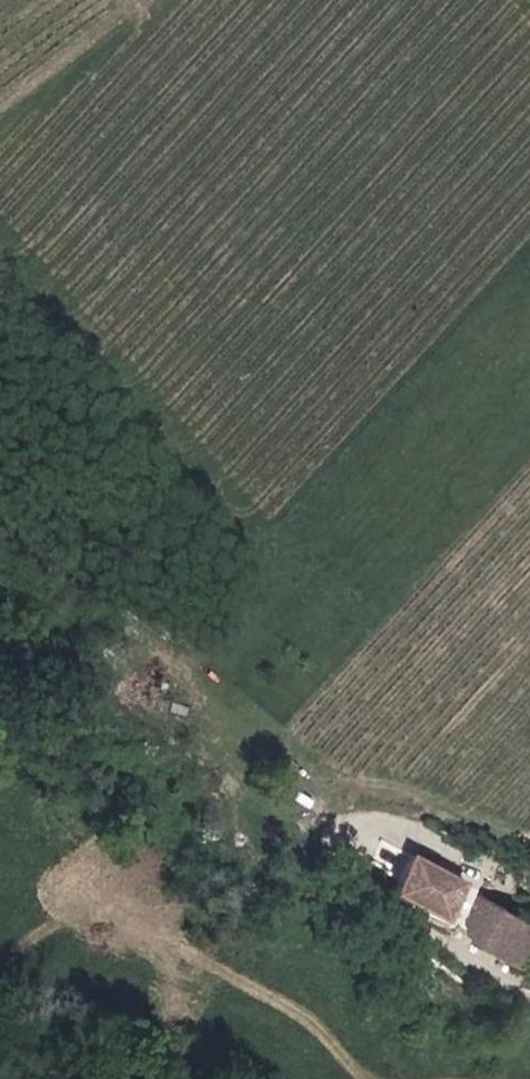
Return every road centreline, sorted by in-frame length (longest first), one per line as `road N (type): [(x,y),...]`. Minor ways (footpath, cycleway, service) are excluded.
road 1 (track): [(365,1078),(249,1012),(141,964),(0,917)]
road 2 (residential): [(529,989),(358,866),(359,835),(397,833),(499,870)]

